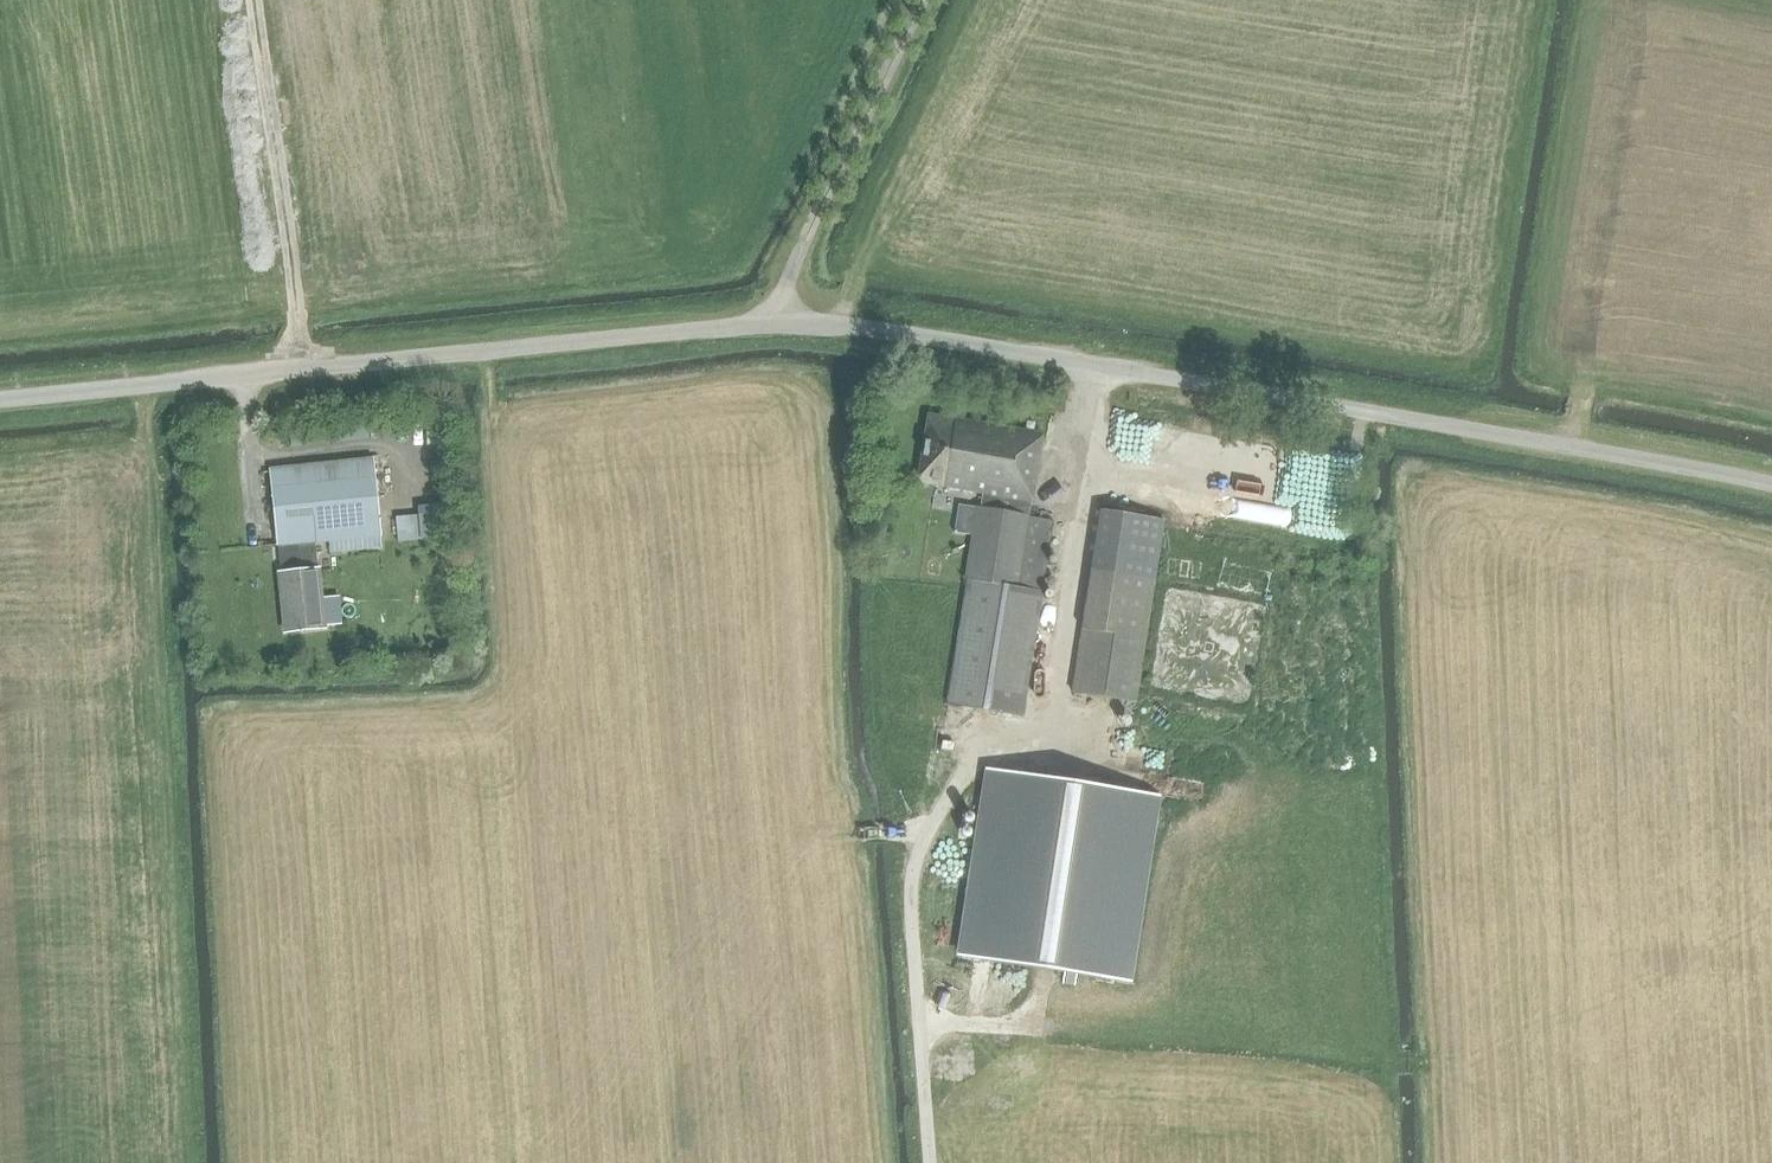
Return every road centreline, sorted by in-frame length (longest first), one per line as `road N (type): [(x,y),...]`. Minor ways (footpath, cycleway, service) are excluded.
road 1 (unclassified): [(1771,486),(807,322),(0,399)]
road 2 (track): [(930,1162),(912,873),(930,826),(985,739),(1040,748),(1079,503)]

